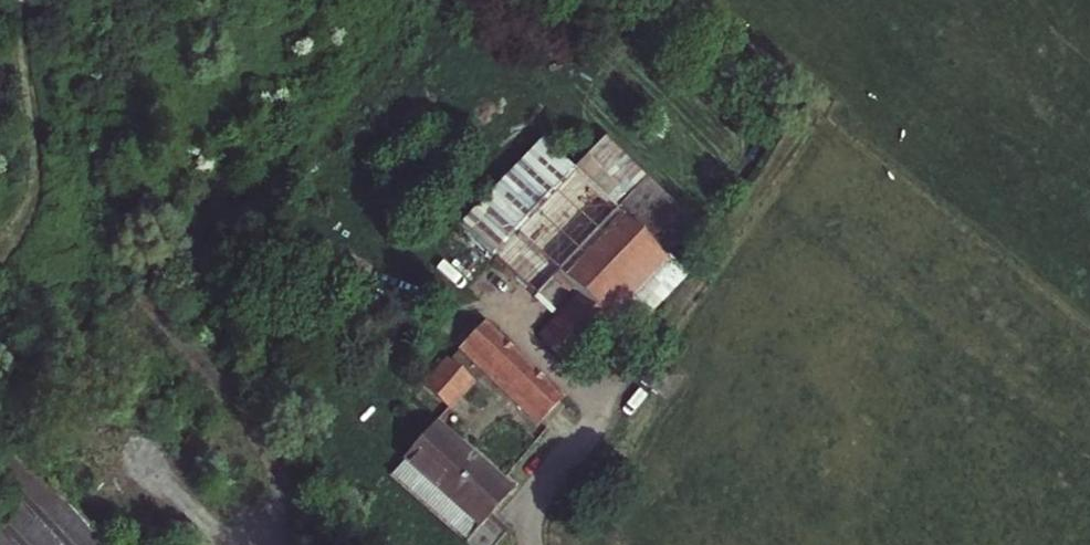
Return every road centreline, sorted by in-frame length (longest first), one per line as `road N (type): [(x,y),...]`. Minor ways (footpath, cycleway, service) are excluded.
road 1 (track): [(812,110),(595,413)]

